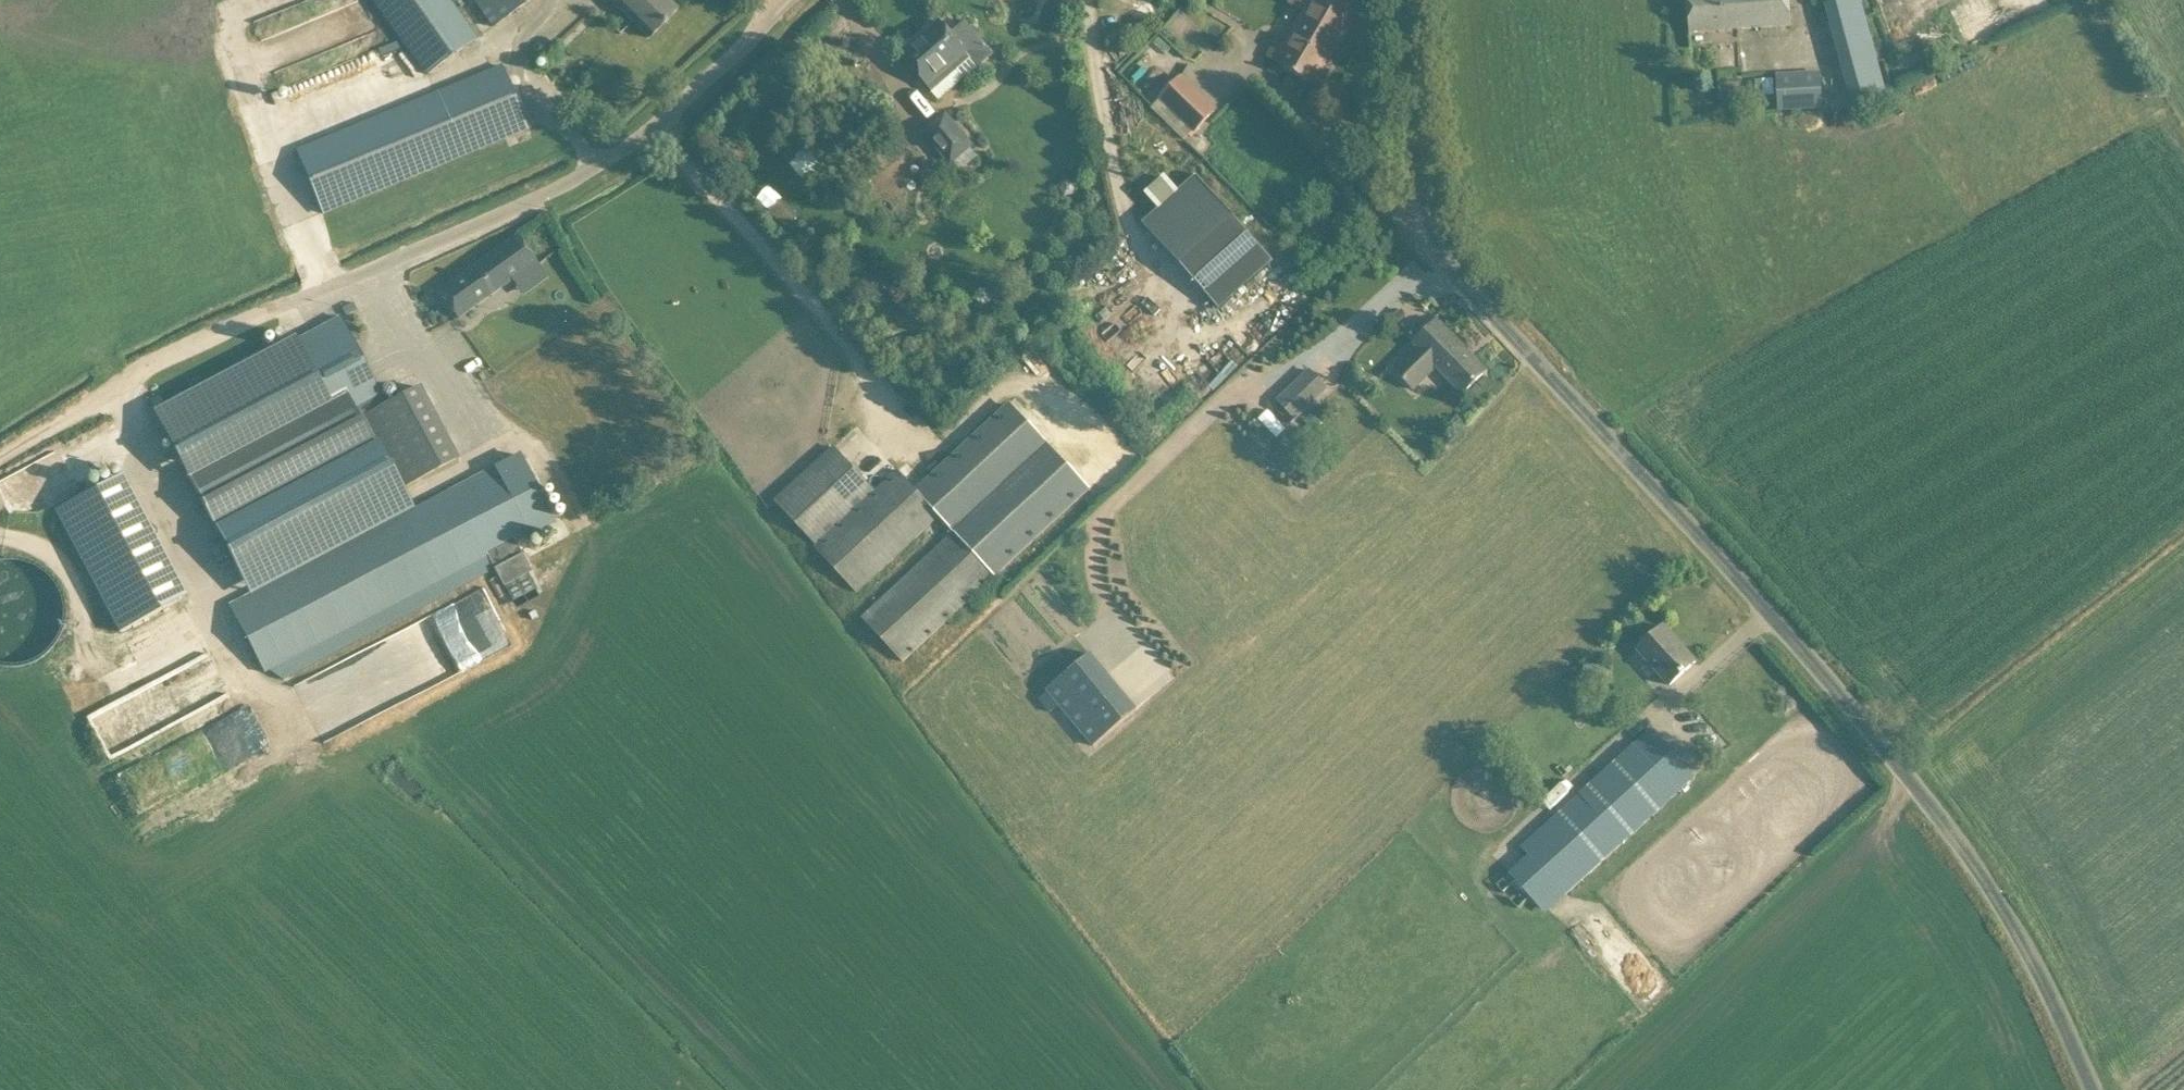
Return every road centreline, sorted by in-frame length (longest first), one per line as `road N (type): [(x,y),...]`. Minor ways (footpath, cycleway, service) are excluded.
road 1 (unclassified): [(2090,1089),(2027,955),(1955,843),(1836,693),(1433,244),(1410,76),(1411,0)]
road 2 (unclassified): [(279,306),(555,189),(655,126),(794,0)]
road 3 (track): [(655,126),(946,454)]
road 4 (track): [(279,306),(104,394),(0,457)]

